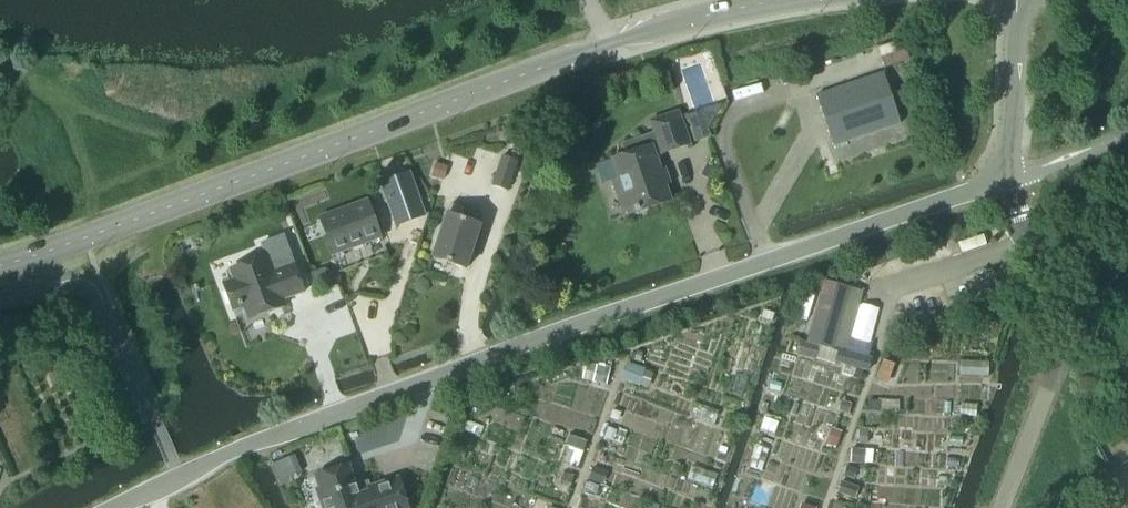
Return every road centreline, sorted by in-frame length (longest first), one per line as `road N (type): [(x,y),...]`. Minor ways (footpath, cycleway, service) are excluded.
road 1 (unclassified): [(122,507),(278,433),(474,361),(1009,183),(1012,0)]
road 2 (tertiary): [(0,266),(613,44),(794,0)]

